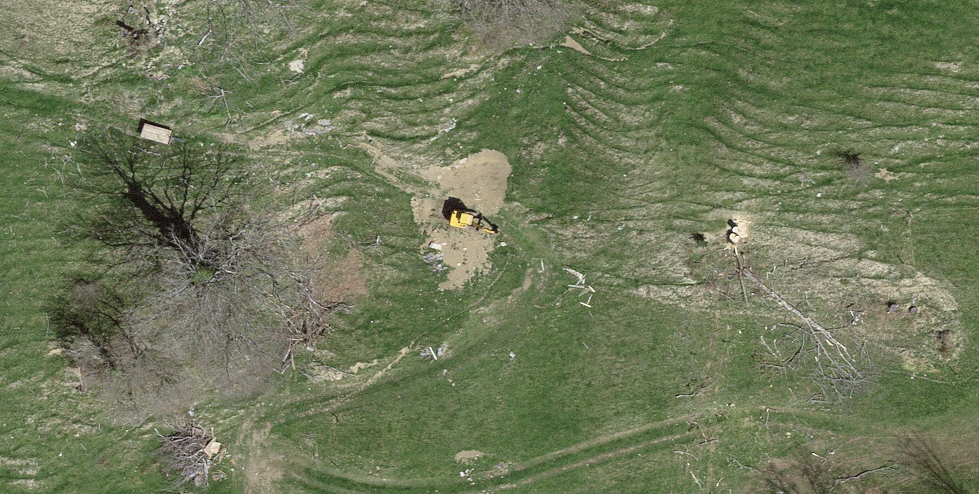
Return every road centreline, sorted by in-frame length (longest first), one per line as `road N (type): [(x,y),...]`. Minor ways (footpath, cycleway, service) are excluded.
road 1 (track): [(258,493),(231,452),(263,421),(454,352),(533,306),(528,251),(386,165),(255,165),(0,90)]
road 2 (track): [(231,452),(403,484),(744,412),(978,445)]

